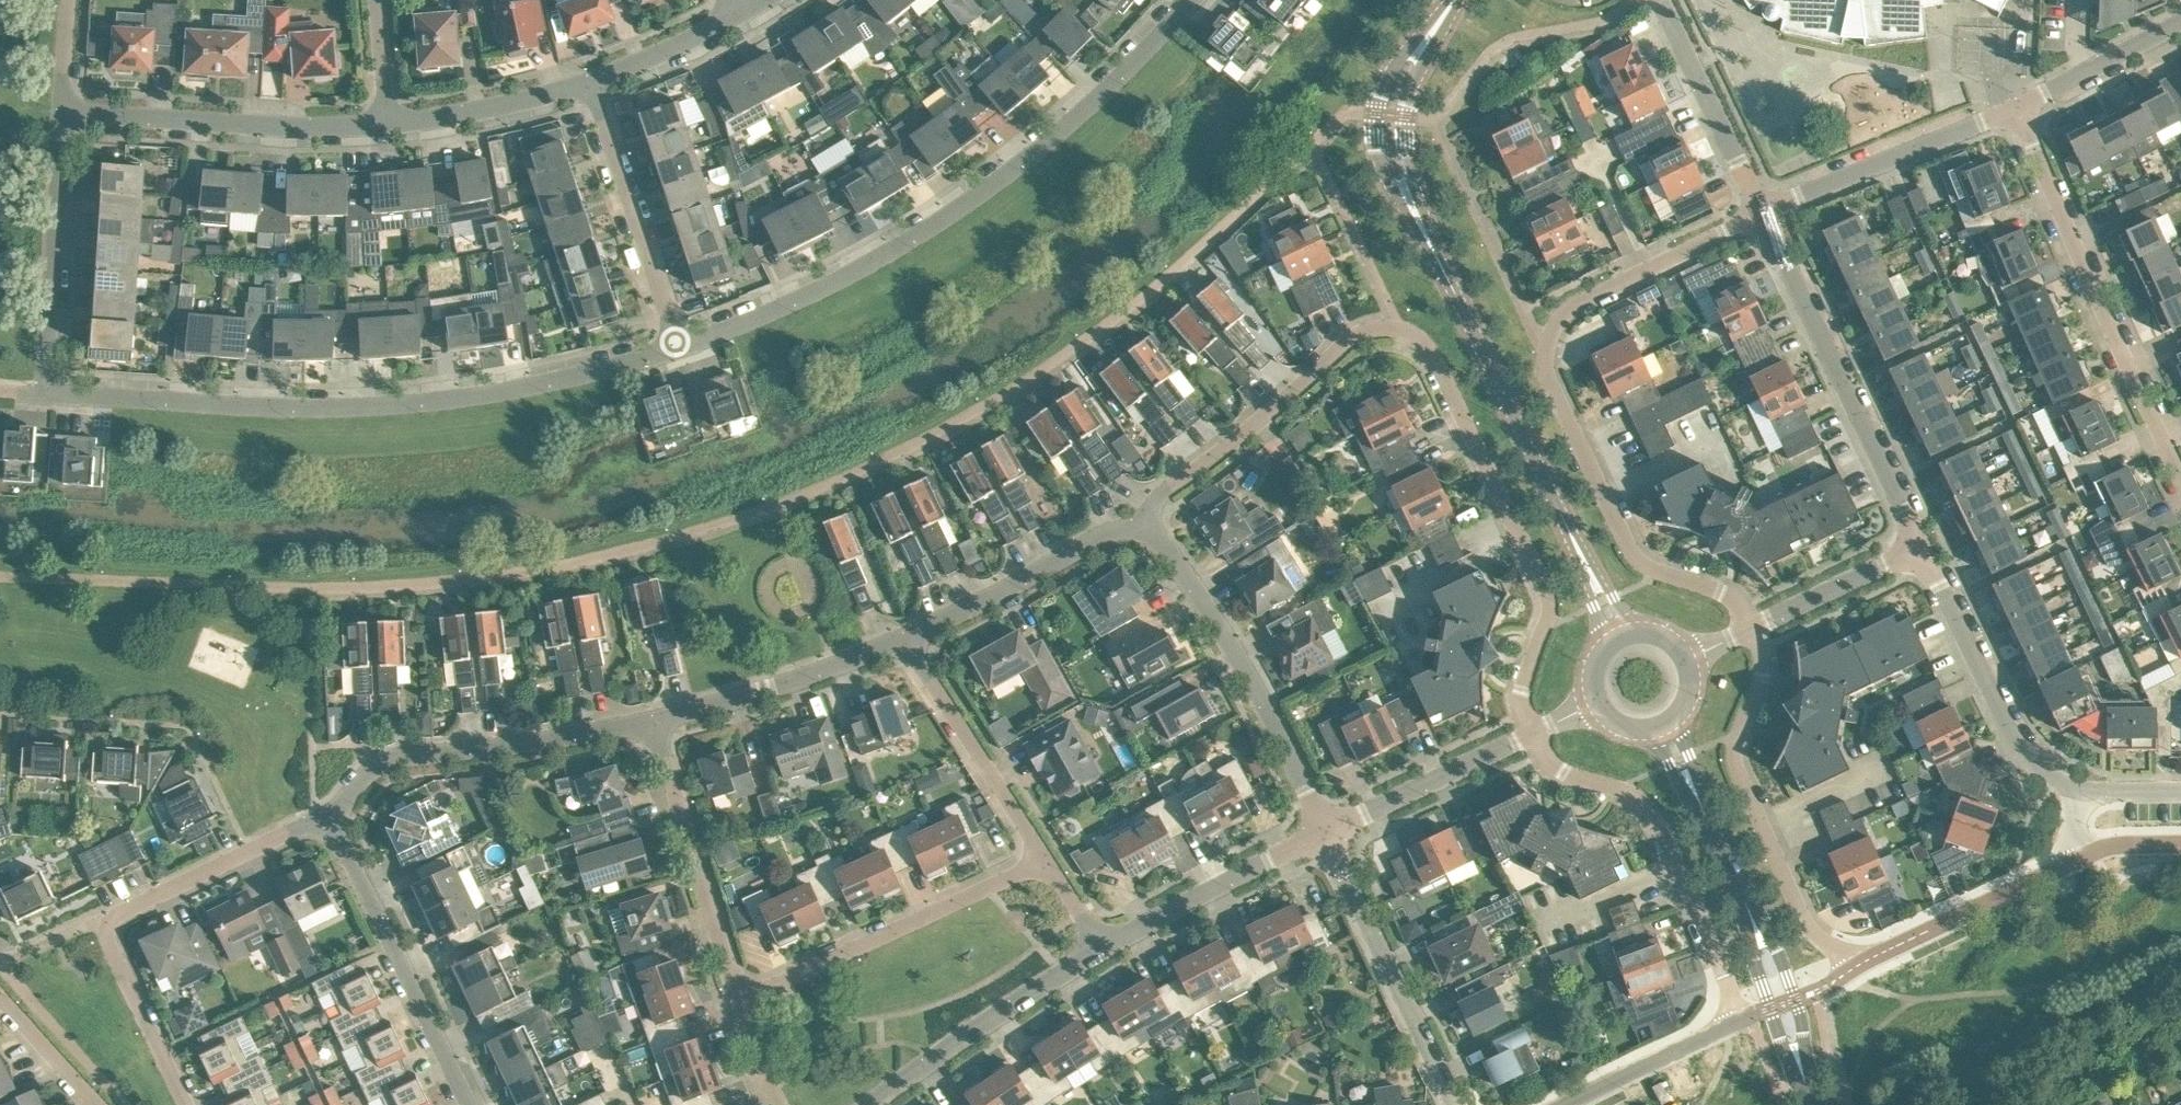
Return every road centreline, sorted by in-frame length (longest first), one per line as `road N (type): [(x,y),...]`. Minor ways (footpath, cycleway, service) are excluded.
road 1 (residential): [(1142,528),(1168,485),(1351,336),(1373,326),(1409,331),(1423,341),(1543,586),(1546,611),(1519,703),(1534,734)]
road 2 (residential): [(2077,854),(1835,979),(1801,918),(1736,753),(1757,684),(1753,627)]
road 3 (residential): [(665,344),(795,302),(930,235),(1048,148),(1191,0)]
road 4 (residential): [(1753,627),(1711,585),(1650,568),(1604,500),(1544,347),(1558,317),(1765,210)]
road 5 (residential): [(53,387),(221,410),(430,406),(665,344)]
road 6 (residential): [(328,815),(113,917),(108,941),(186,1104)]
road 7 (residential): [(2180,489),(2123,379),(2012,115)]
road 8 (tertiary): [(1587,565),(1409,203)]
road 9 (residential): [(1534,734),(1555,766),(1641,802),(1727,983),(1738,1022)]
road 10 (residential): [(1765,210),(1917,546)]
road 11 (residential): [(1324,834),(1184,560),(1142,528)]
road 12 (residential): [(657,724),(402,757),(373,770),(328,815)]
road 13 (residential): [(740,998),(1044,862)]
road 14 (residential): [(59,110),(304,130),(384,126)]
road 15 (residential): [(467,1104),(328,815)]
road 16 (residential): [(1454,1104),(1324,834)]
road 17 (residential): [(1917,546),(2020,750),(2072,793)]
road 18 (residential): [(740,998),(657,724)]
road 19 (residential): [(53,387),(42,363),(59,110)]
road 20 (residential): [(874,1104),(1101,952)]
road 21 (residential): [(665,344),(591,83)]
road 22 (residential): [(1142,528),(1109,529),(906,643)]
road 23 (residential): [(2012,115),(1765,210)]
road 24 (residential): [(906,643),(657,724)]
road 25 (residential): [(1044,862),(906,643)]
road 26 (residential): [(1101,952),(1324,834)]
road 27 (residential): [(1647,0),(1765,210)]
road 28 (residential): [(1324,834),(1534,734)]
road 29 (residential): [(384,126),(591,83)]
road 30 (tertiary): [(1431,34),(1389,74),(1375,113),(1380,157),(1409,203)]
road 31 (residential): [(1562,1104),(1738,1022)]
road 32 (residential): [(2180,25),(2012,115)]
road 33 (residential): [(1753,627),(1917,546)]
road 34 (tertiary): [(1409,203),(1407,116),(1431,34)]
road 35 (residential): [(591,83),(734,25)]
road 36 (tertiary): [(1757,928),(1695,793)]
road 37 (tertiary): [(1800,1061),(1800,1011),(1775,946),(1757,928)]
road 38 (residential): [(95,1104),(0,995)]
road 39 (tertiary): [(1757,928),(1771,1007),(1800,1061)]
road 40 (residential): [(371,0),(384,126)]

